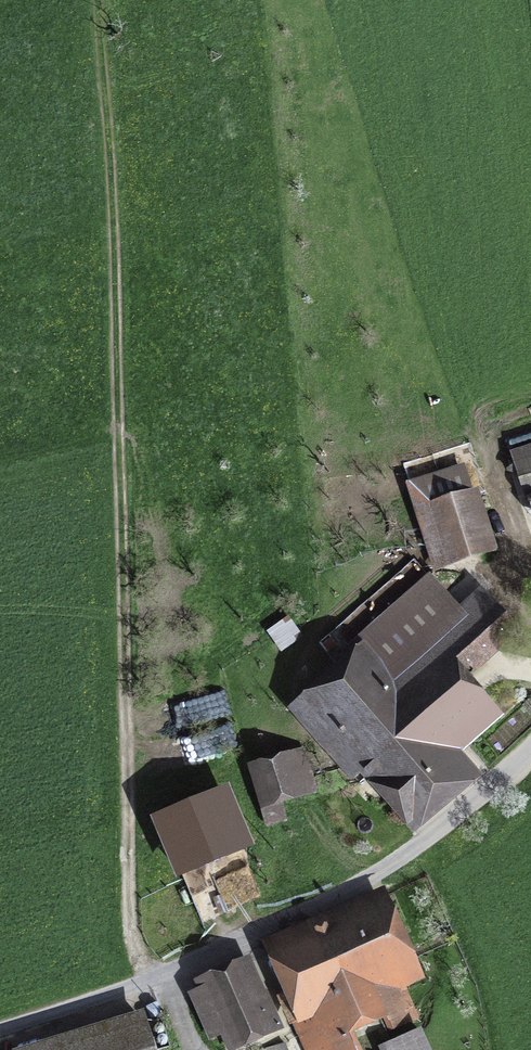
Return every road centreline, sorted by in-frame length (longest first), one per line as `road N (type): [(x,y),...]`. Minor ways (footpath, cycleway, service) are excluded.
road 1 (track): [(147,985),(129,929),(118,824),(111,187),(97,0)]
road 2 (unclassified): [(530,749),(465,810),(348,891),(171,976),(0,1030)]
road 3 (track): [(530,581),(483,443),(431,418),(324,432)]

